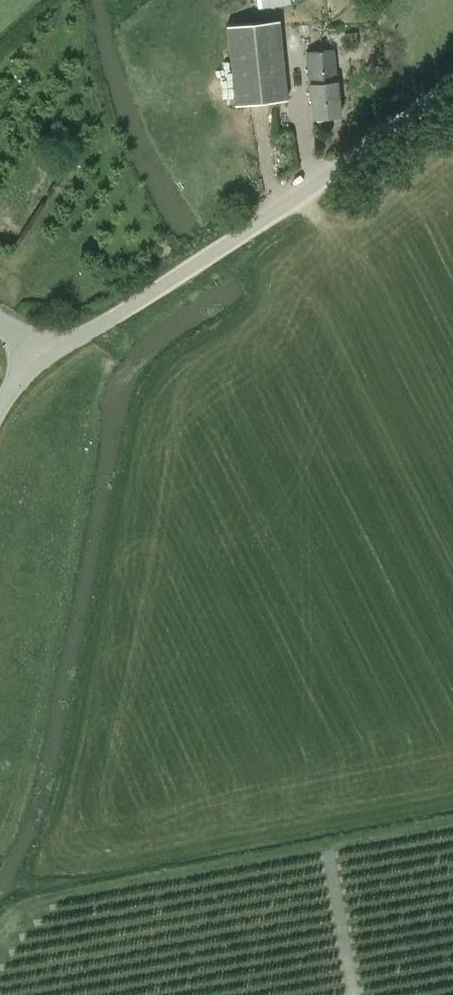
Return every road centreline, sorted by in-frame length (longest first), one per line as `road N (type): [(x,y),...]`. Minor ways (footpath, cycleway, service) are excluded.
road 1 (unclassified): [(43,359),(131,310),(452,91)]

